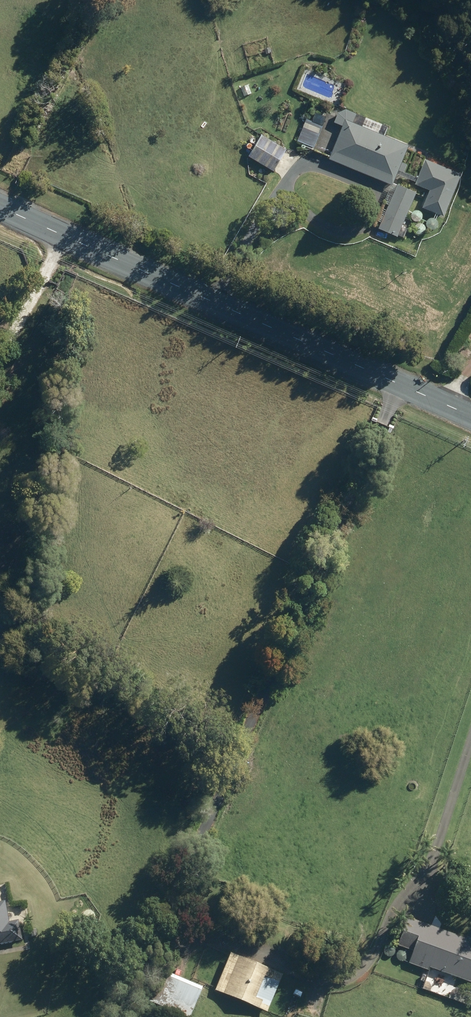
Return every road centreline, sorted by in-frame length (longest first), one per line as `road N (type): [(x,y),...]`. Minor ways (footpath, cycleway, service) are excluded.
road 1 (unclassified): [(0,209),(470,415)]

